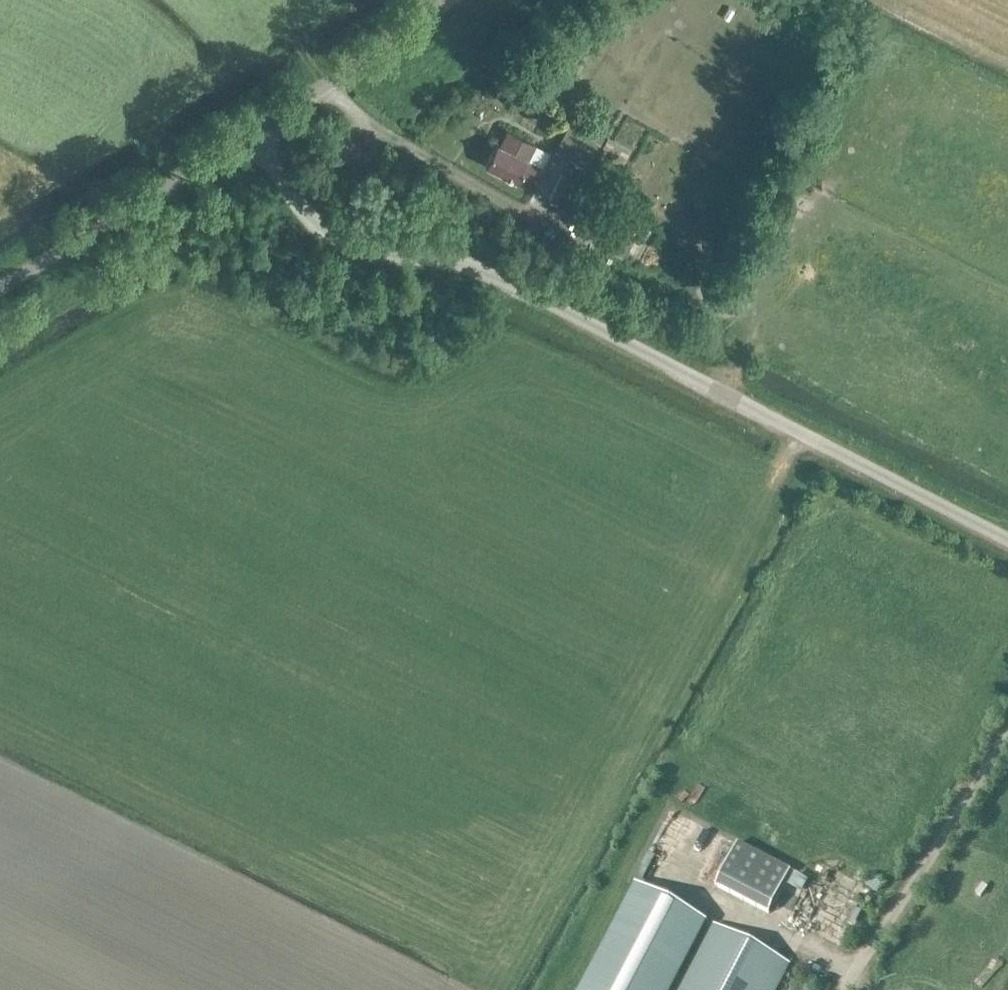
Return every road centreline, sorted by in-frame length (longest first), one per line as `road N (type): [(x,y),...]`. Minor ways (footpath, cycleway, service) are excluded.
road 1 (unclassified): [(1007,539),(472,266),(341,243),(303,212),(249,134)]
road 2 (unclassified): [(0,289),(249,134)]
road 3 (unclassified): [(249,134),(441,0)]

